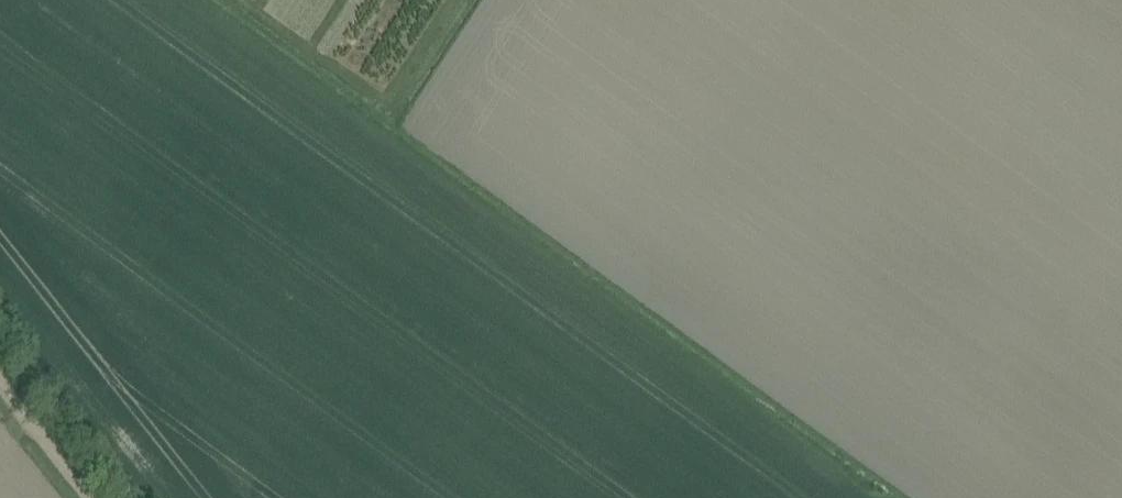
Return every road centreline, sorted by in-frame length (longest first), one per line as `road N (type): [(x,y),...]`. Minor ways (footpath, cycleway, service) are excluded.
road 1 (track): [(100,497),(0,372)]

